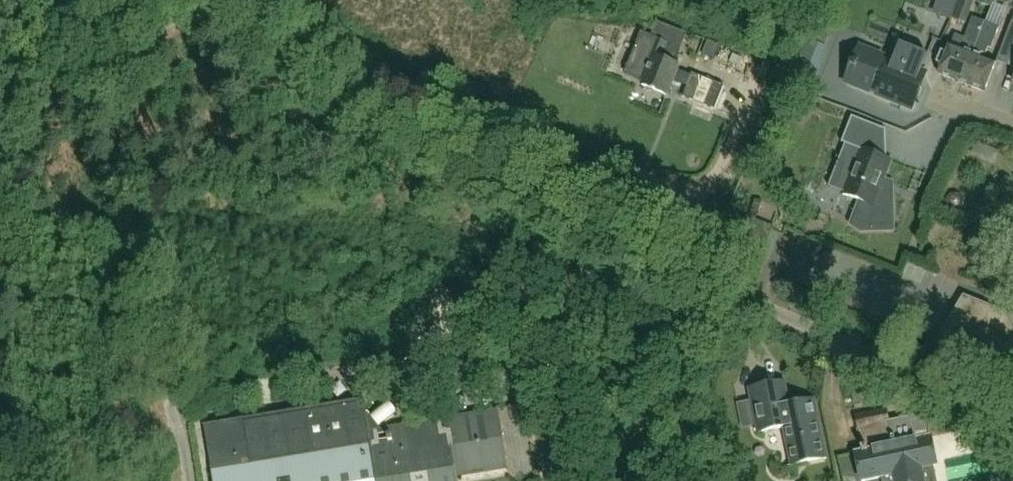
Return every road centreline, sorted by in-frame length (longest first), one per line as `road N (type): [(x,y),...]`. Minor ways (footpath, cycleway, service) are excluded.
road 1 (unclassified): [(1012,426),(498,187),(367,114),(212,0)]
road 2 (track): [(98,58),(127,234),(166,396)]
road 3 (track): [(201,0),(98,58),(0,61)]

